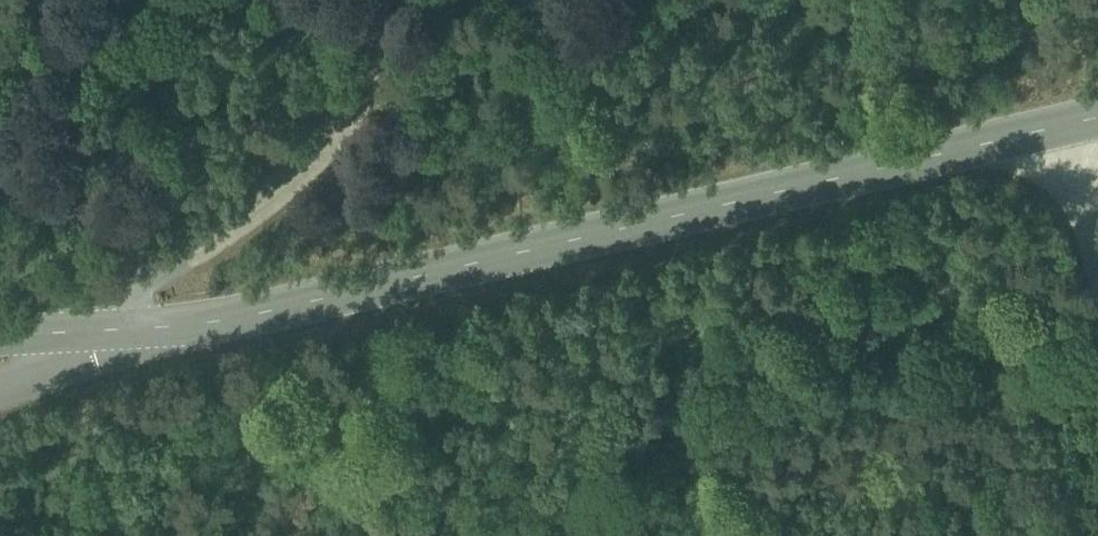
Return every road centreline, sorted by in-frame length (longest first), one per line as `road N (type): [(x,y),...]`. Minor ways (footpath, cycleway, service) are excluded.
road 1 (unclassified): [(0,374),(111,334),(1059,117)]
road 2 (track): [(234,535),(396,527),(697,458),(1097,299)]
road 3 (unclassified): [(1097,259),(1059,117)]

